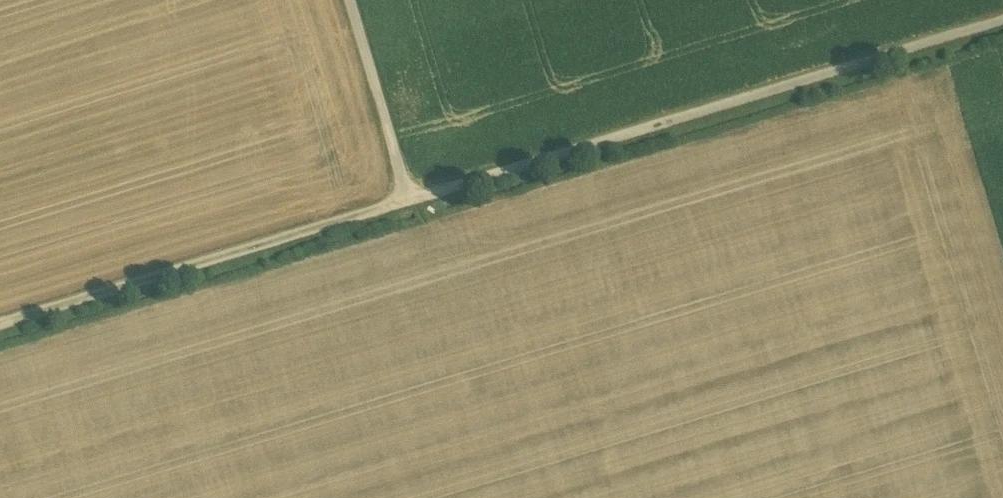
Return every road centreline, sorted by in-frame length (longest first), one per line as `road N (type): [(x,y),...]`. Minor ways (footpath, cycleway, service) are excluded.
road 1 (track): [(408,200),(1002,17)]
road 2 (track): [(0,322),(408,200)]
road 3 (track): [(349,0),(408,200)]

